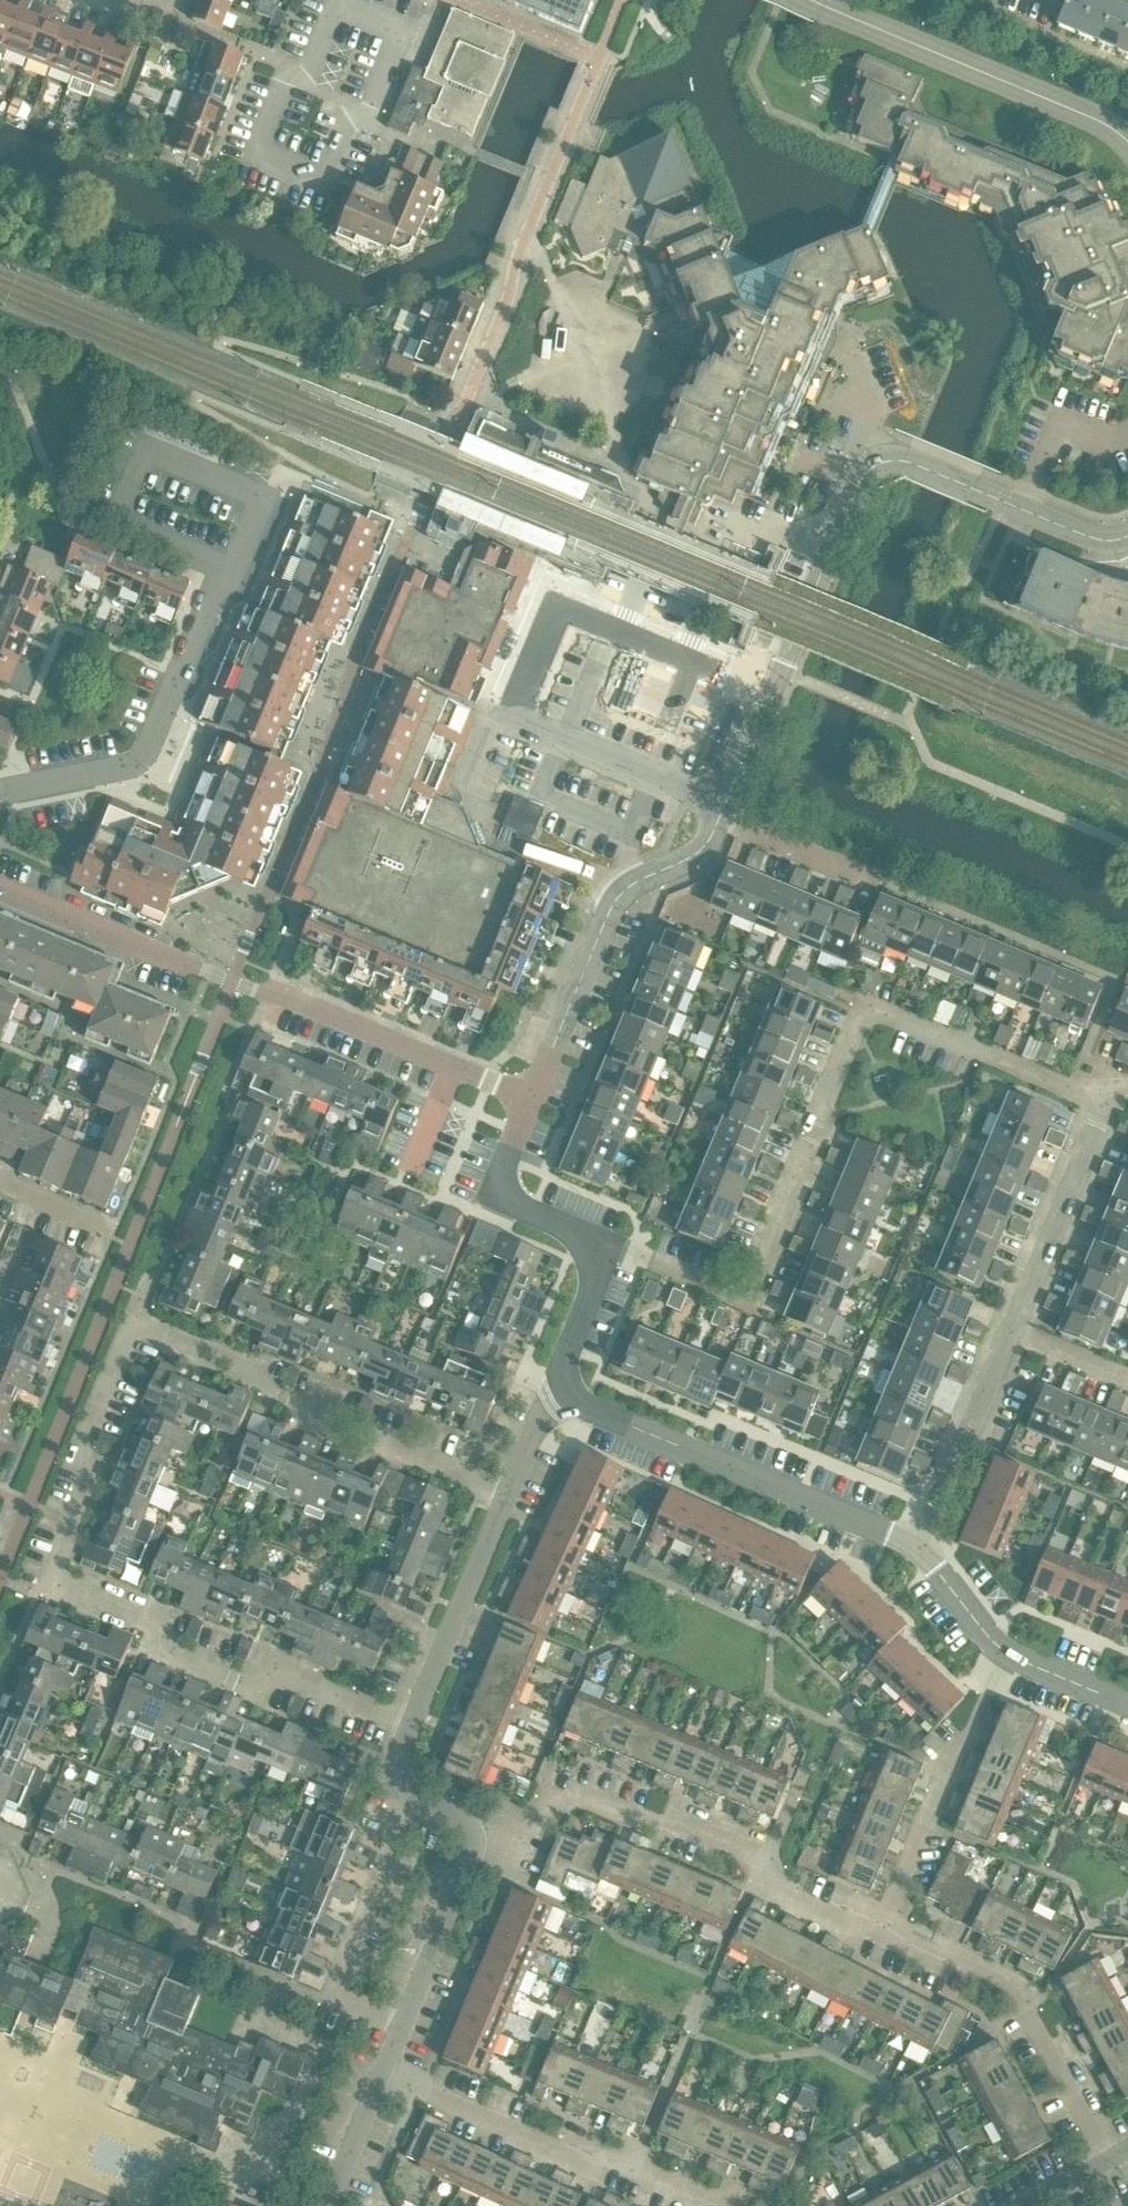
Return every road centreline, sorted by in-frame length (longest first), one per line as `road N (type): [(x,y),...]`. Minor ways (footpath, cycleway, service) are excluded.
road 1 (residential): [(602,1258),(630,1258),(752,1304),(868,1012),(1107,1103)]
road 2 (residential): [(411,1726),(300,1681),(238,1682),(169,1656),(130,1613),(62,1587),(59,1560),(92,1484),(85,1447),(138,1322)]
road 3 (residential): [(530,1100),(0,885)]
road 4 (residential): [(0,795),(121,770),(147,754),(229,565),(247,547),(273,486)]
road 5 (residential): [(878,1934),(783,1894),(750,1857),(572,1804),(474,1844)]
road 6 (residential): [(392,0),(327,166),(306,173),(262,156),(261,141),(315,0)]
road 7 (residential): [(505,1499),(311,1418),(250,1368),(138,1322)]
road 8 (residential): [(918,1546),(588,1408)]
road 9 (residential): [(1115,2157),(1016,1987),(969,1956),(938,1963),(878,1934)]
road 10 (residential): [(530,1100),(609,912),(628,886),(700,853),(716,827)]
road 11 (tertiary): [(1127,140),(814,0)]
road 12 (residential): [(702,2205),(386,2078)]
road 13 (residential): [(878,1934),(971,1728),(1015,1658)]
road 14 (unclassified): [(716,827),(820,593)]
road 15 (residential): [(1127,538),(1093,540),(893,458)]
road 16 (residential): [(1011,1334),(1107,1103)]
road 17 (residential): [(411,1726),(505,1499)]
road 18 (residential): [(405,2030),(334,1999),(393,1844)]
road 19 (residential): [(918,1546),(1011,1334)]
road 20 (residential): [(602,1258),(589,1240),(519,1209),(507,1196),(502,1171),(530,1100)]
road 21 (residential): [(405,2030),(474,1844)]
road 22 (residential): [(588,1408),(571,1377),(602,1258)]
road 23 (residential): [(820,593),(855,497),(893,458)]
road 24 (residential): [(474,1844),(449,1809),(401,1781),(411,1726)]
road 25 (residential): [(854,883),(716,827)]
road 26 (residential): [(1015,1658),(918,1546)]
road 27 (residential): [(330,2205),(386,2078)]
road 28 (residential): [(505,1499),(548,1412),(588,1408)]
road 29 (residential): [(178,0),(163,35),(79,0)]
road 30 (residential): [(1127,1381),(1011,1334)]
road 31 (residential): [(113,1230),(0,1179)]
road 32 (residential): [(1127,1706),(1015,1658)]

